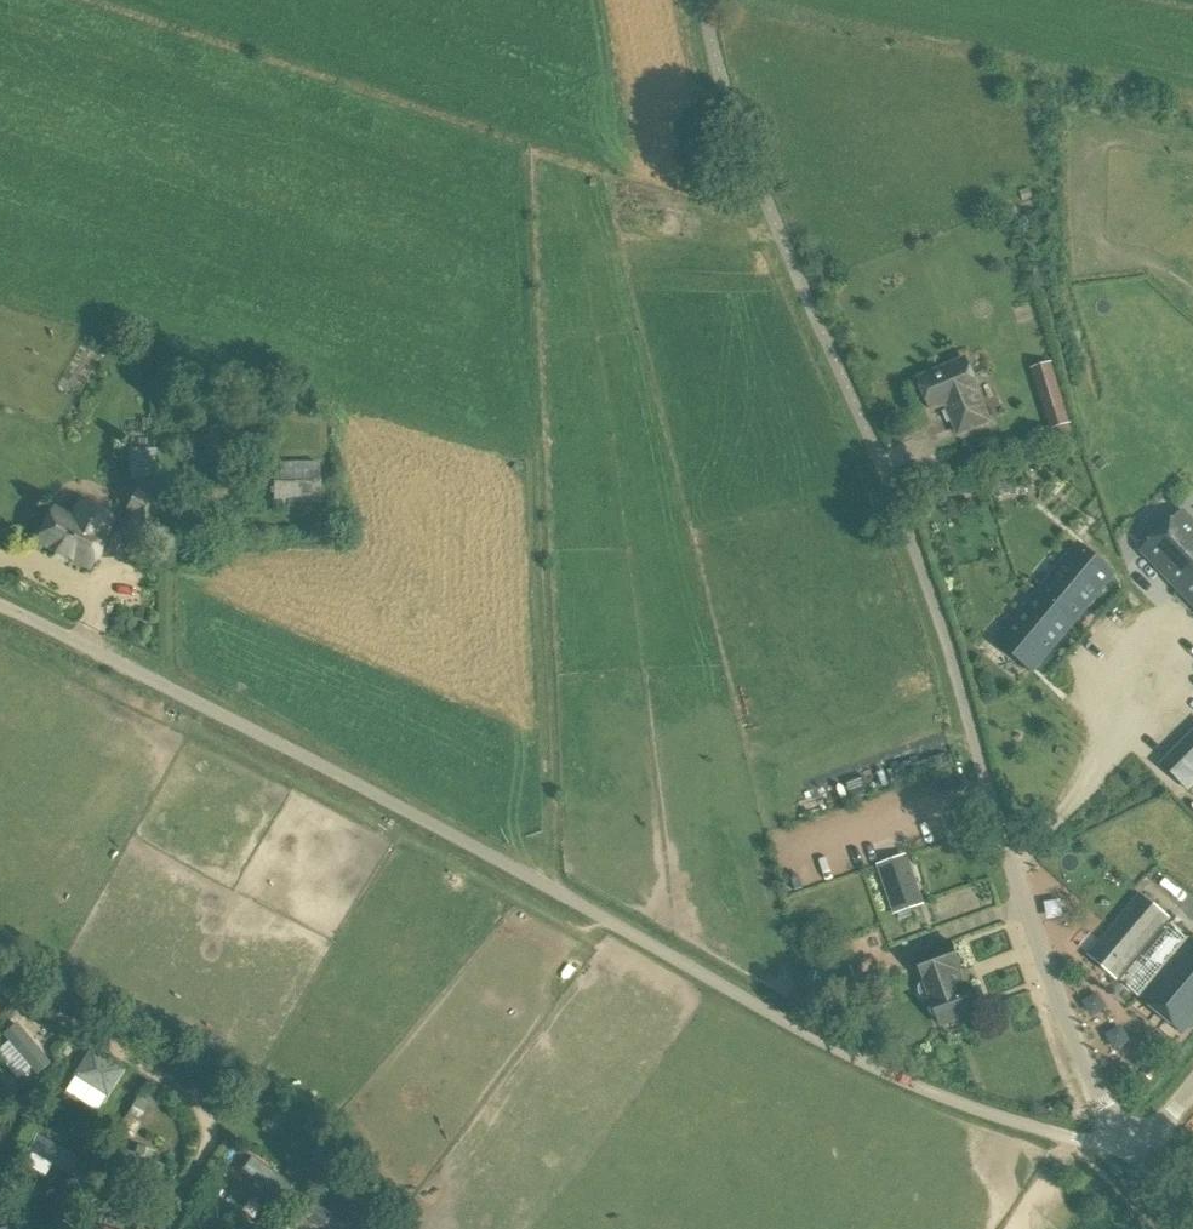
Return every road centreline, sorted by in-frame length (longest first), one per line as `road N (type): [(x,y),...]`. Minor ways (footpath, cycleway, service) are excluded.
road 1 (unclassified): [(1138,1145),(1065,1136),(982,1109),(839,1048),(327,768),(17,613)]
road 2 (unclassified): [(1138,1145),(1102,1102),(1056,991),(904,518),(745,147),(705,0)]
road 3 (track): [(171,1228),(209,1143),(208,1120),(187,1094),(0,992)]

